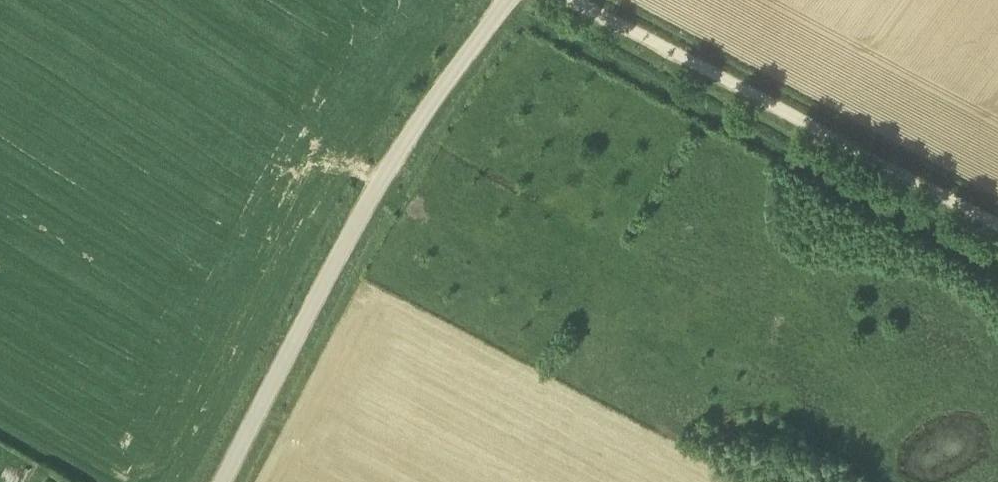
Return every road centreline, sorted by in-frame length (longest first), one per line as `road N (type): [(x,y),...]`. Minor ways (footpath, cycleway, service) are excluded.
road 1 (unclassified): [(225,481),(359,222),(517,0)]
road 2 (track): [(997,231),(560,0)]

